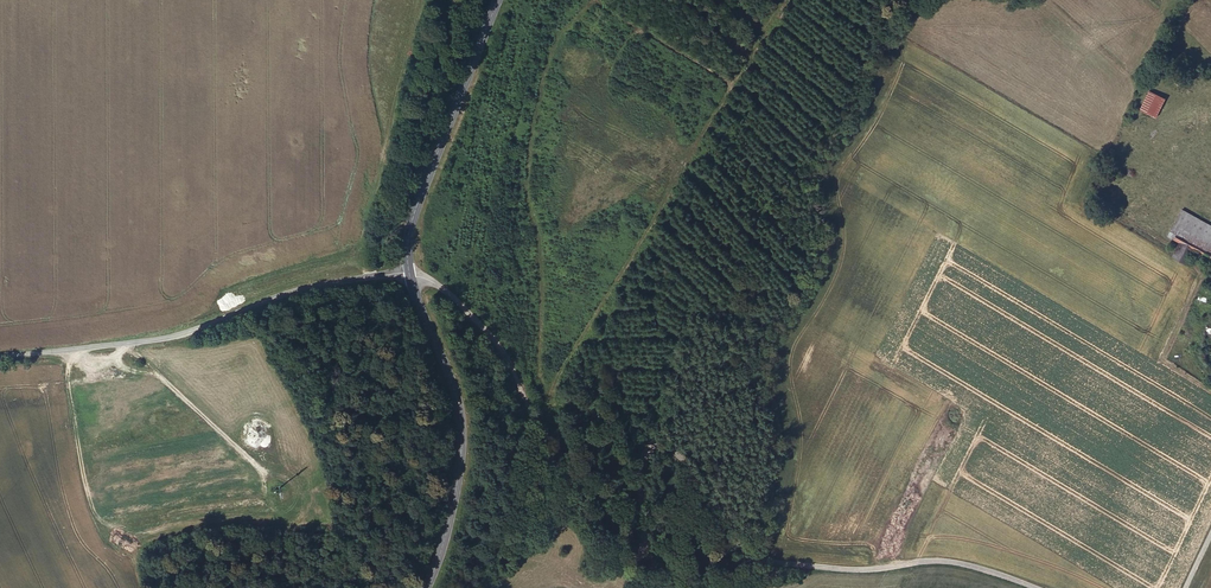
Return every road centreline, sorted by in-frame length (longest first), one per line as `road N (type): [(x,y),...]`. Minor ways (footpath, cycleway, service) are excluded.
road 1 (tertiary): [(1037,587),(950,561),(863,570),(744,559),(727,545),(683,464),(651,451),(640,484),(641,542),(618,545),(559,481),(502,348),(446,292),(408,274)]
road 2 (tertiary): [(0,357),(167,339),(299,290),(408,274)]
road 3 (secondary): [(419,587),(456,496),(463,427),(408,274)]
road 4 (secondary): [(408,274),(414,217),(498,0)]
road 5 (track): [(540,434),(555,383),(669,197)]
road 6 (track): [(124,344),(257,473)]

